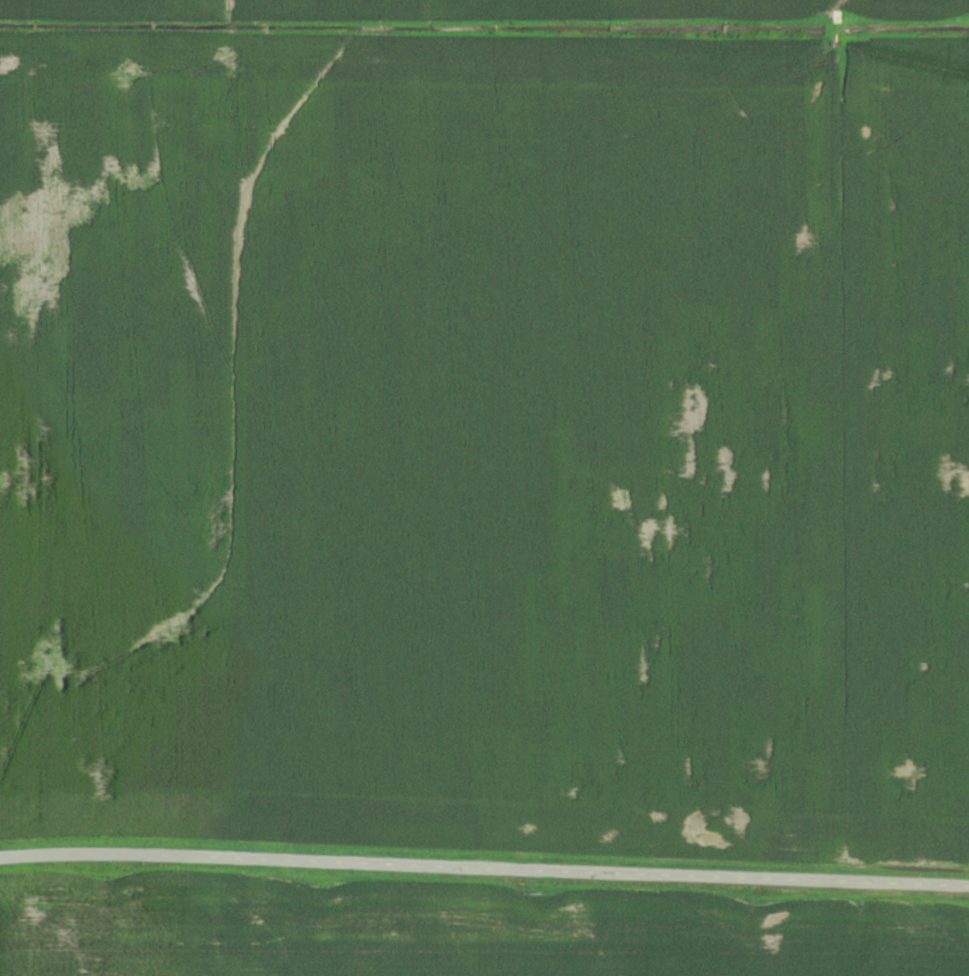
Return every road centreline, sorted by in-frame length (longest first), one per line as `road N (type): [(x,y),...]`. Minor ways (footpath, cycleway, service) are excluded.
road 1 (residential): [(968,885),(104,853),(0,860)]

